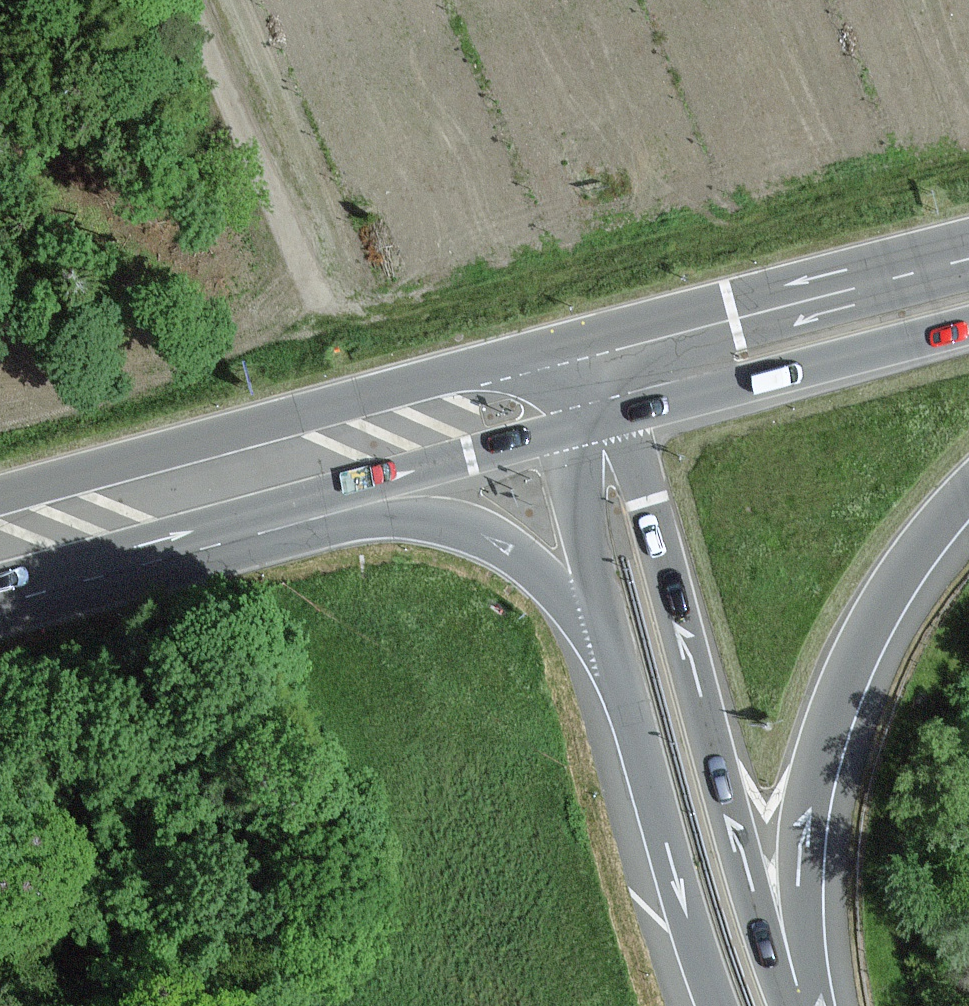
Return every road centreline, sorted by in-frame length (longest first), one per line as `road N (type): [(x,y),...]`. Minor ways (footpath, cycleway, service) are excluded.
road 1 (motorway): [(802,1005),(726,802),(621,415)]
road 2 (motorway): [(104,555),(388,516),(461,526),(540,571),(619,667)]
road 3 (primary): [(545,350),(0,498)]
road 4 (motorway): [(805,1005),(803,825),(831,715),(890,593),(968,491)]
road 5 (primary): [(104,555),(565,428)]
road 6 (primary): [(968,240),(599,336)]
road 7 (primary): [(621,415),(968,325)]
road 8 (motorway): [(619,667),(714,1005)]
road 9 (track): [(188,0),(322,312)]
road 10 (motorway): [(565,428),(619,667)]

